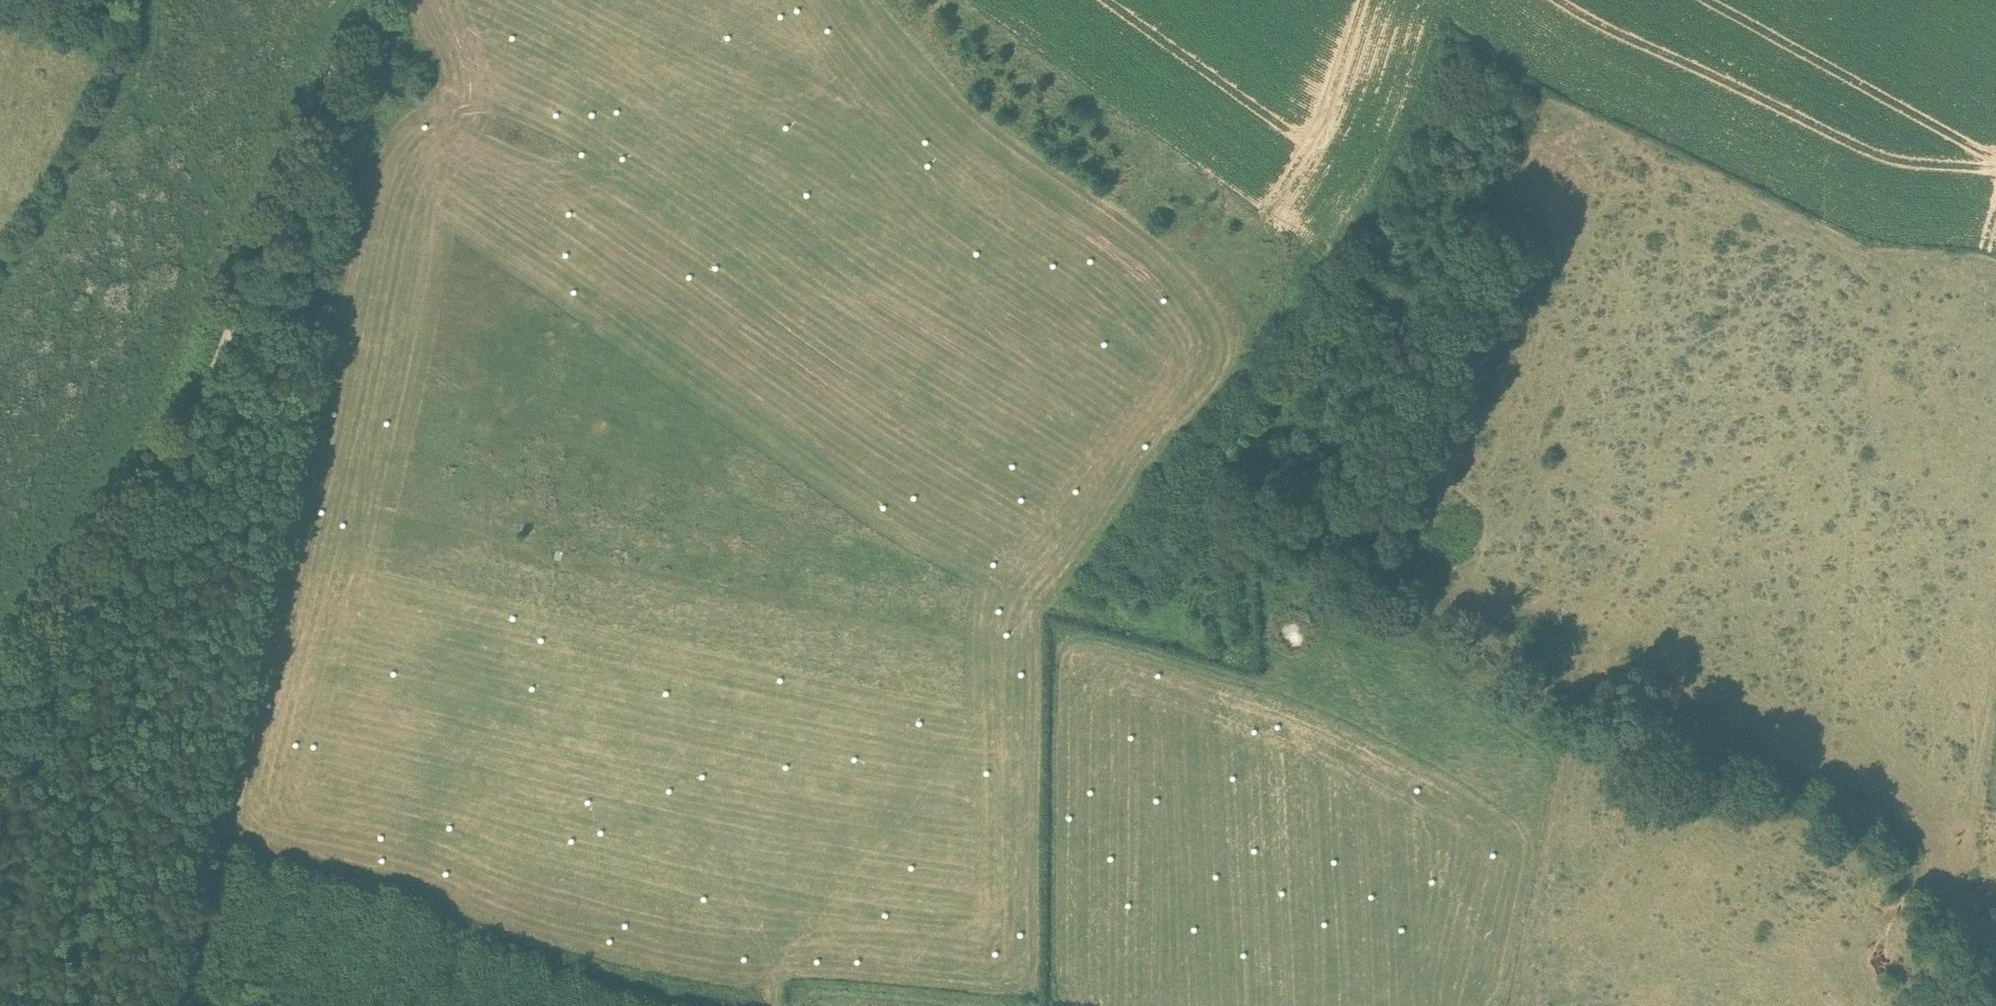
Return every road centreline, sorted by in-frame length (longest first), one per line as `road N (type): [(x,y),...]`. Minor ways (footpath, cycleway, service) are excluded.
road 1 (track): [(0,736),(167,477),(374,0)]

